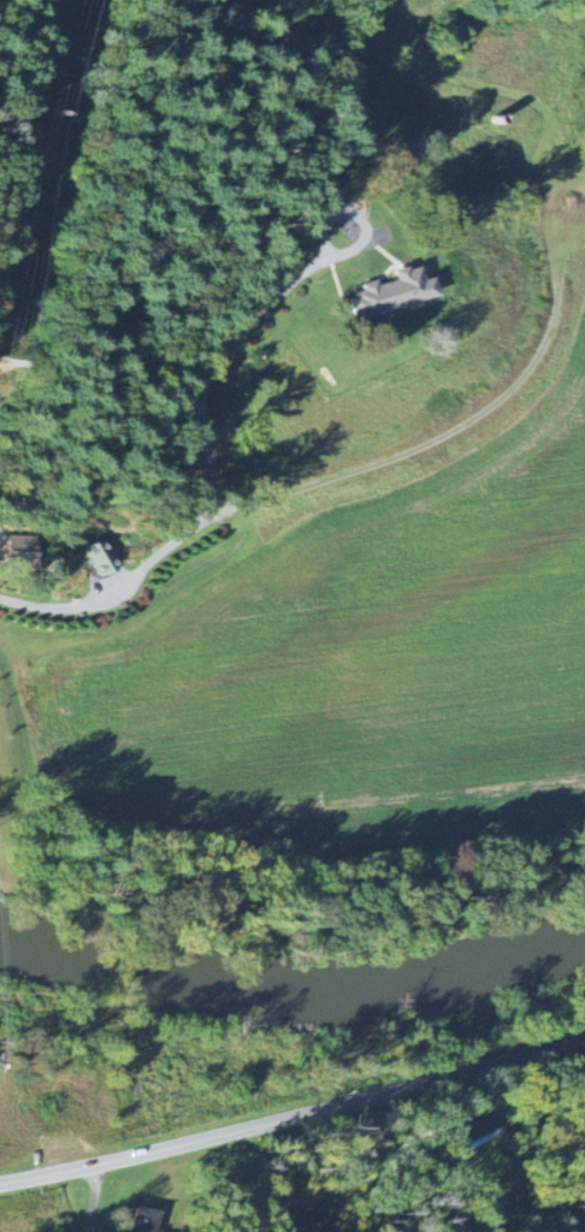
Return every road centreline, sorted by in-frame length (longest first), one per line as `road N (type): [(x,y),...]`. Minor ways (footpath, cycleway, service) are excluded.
road 1 (tertiary): [(0,1186),(584,1044)]

